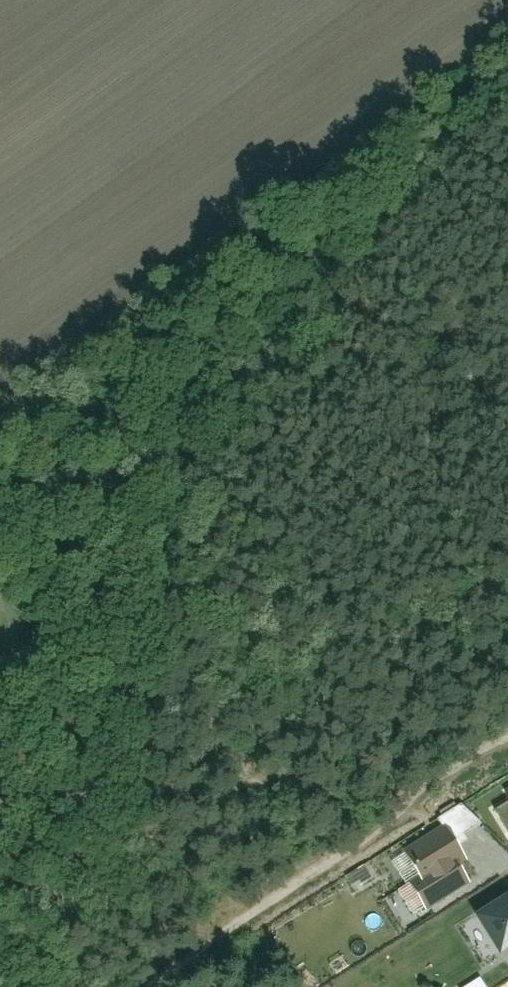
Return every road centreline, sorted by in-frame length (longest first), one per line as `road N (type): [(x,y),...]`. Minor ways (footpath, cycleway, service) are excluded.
road 1 (track): [(82,986),(507,743)]

